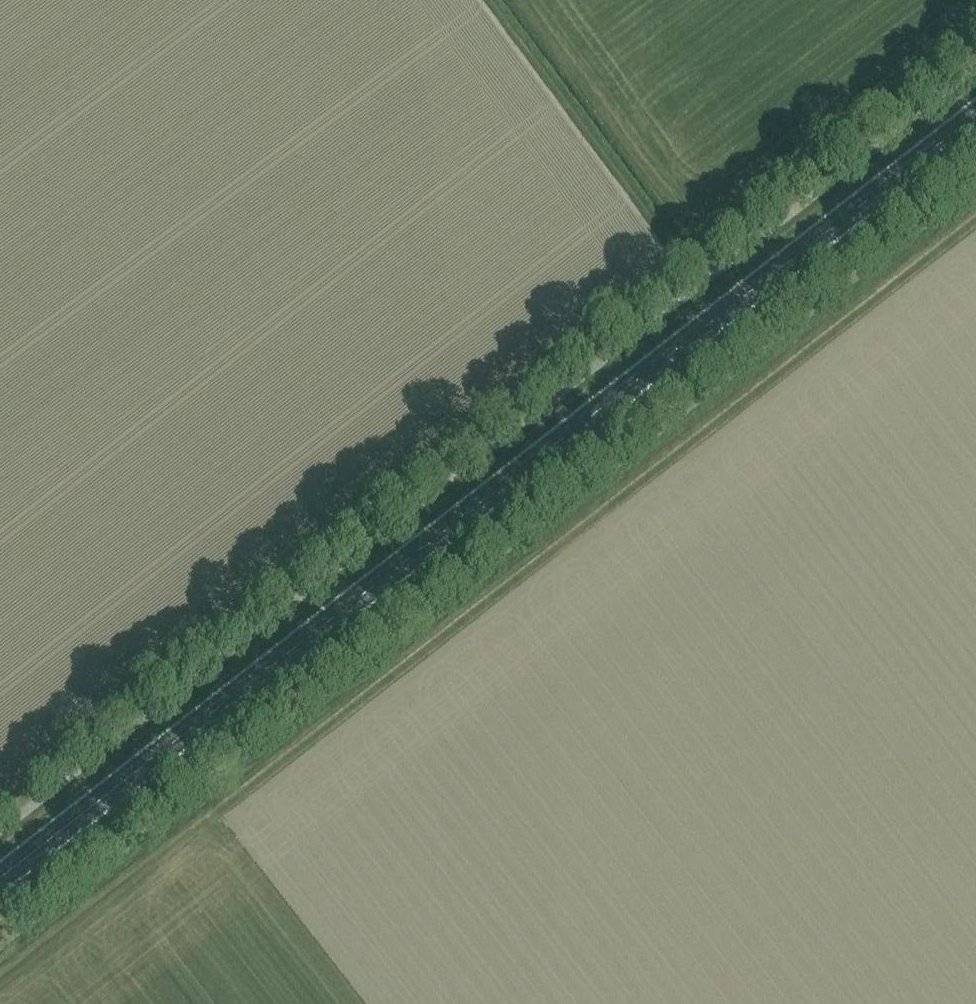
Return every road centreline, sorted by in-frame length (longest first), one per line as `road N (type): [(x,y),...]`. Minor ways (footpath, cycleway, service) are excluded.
road 1 (secondary): [(0,881),(975,115)]

